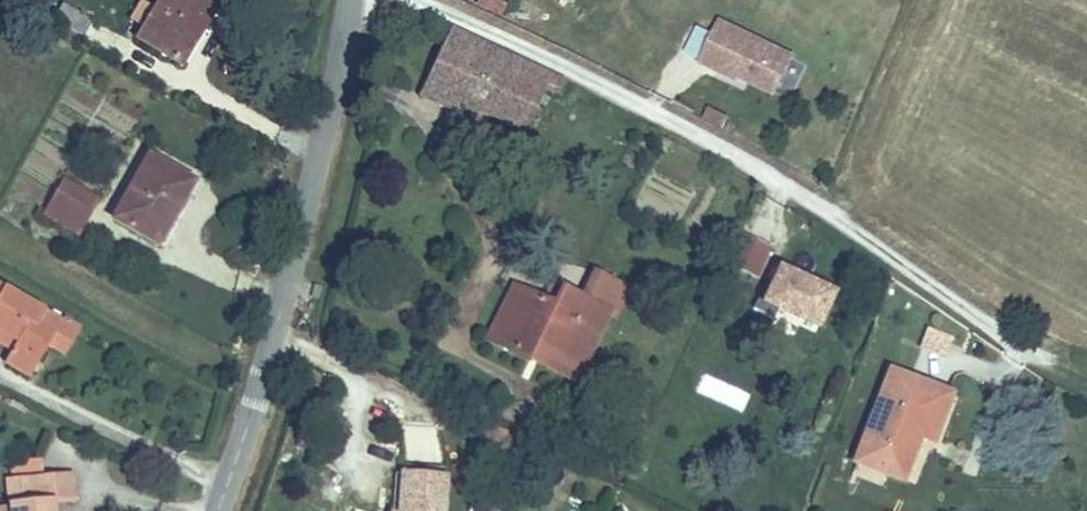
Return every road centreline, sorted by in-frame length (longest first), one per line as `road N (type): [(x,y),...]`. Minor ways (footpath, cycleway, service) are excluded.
road 1 (track): [(413,0),(609,84),(1086,380)]
road 2 (tertiary): [(218,510),(311,193),(349,0)]

